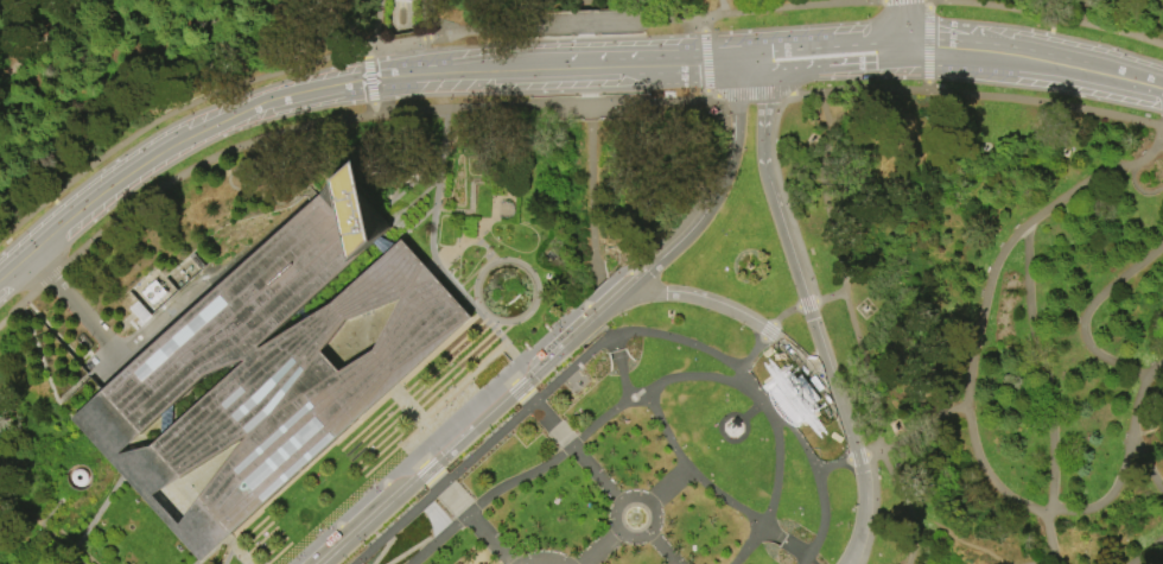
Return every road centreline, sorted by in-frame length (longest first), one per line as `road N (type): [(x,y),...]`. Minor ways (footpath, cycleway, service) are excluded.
road 1 (residential): [(807,366),(742,315),(633,289)]

